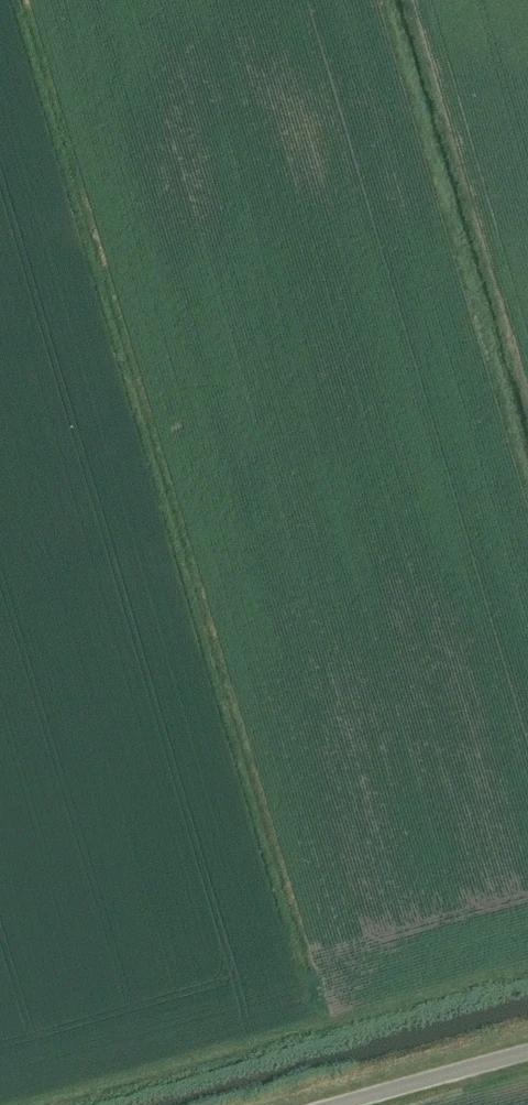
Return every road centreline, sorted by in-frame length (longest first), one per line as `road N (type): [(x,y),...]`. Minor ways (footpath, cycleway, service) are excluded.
road 1 (unclassified): [(336,1104),(527,1053)]

